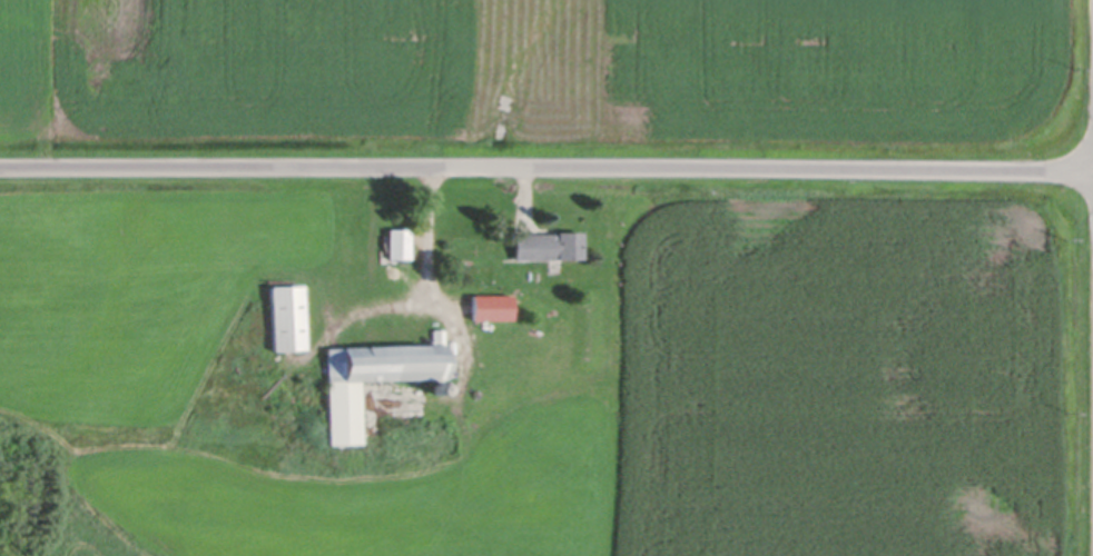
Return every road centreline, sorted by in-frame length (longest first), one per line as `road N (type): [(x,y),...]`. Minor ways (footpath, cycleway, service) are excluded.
road 1 (tertiary): [(1092,176),(0,170)]

